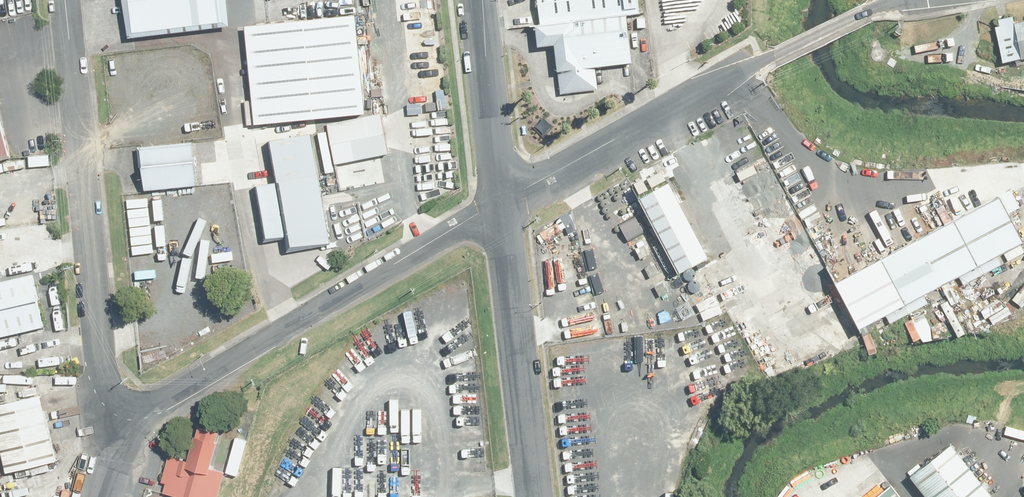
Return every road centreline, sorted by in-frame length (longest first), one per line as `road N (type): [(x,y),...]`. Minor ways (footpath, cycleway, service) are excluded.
road 1 (tertiary): [(502,202),(753,67),(906,0)]
road 2 (unclassified): [(130,405),(156,400),(502,202)]
road 3 (unclassified): [(66,0),(104,373),(112,392),(130,405)]
road 4 (tertiary): [(502,202),(535,496)]
road 5 (tertiary): [(478,0),(502,202)]

